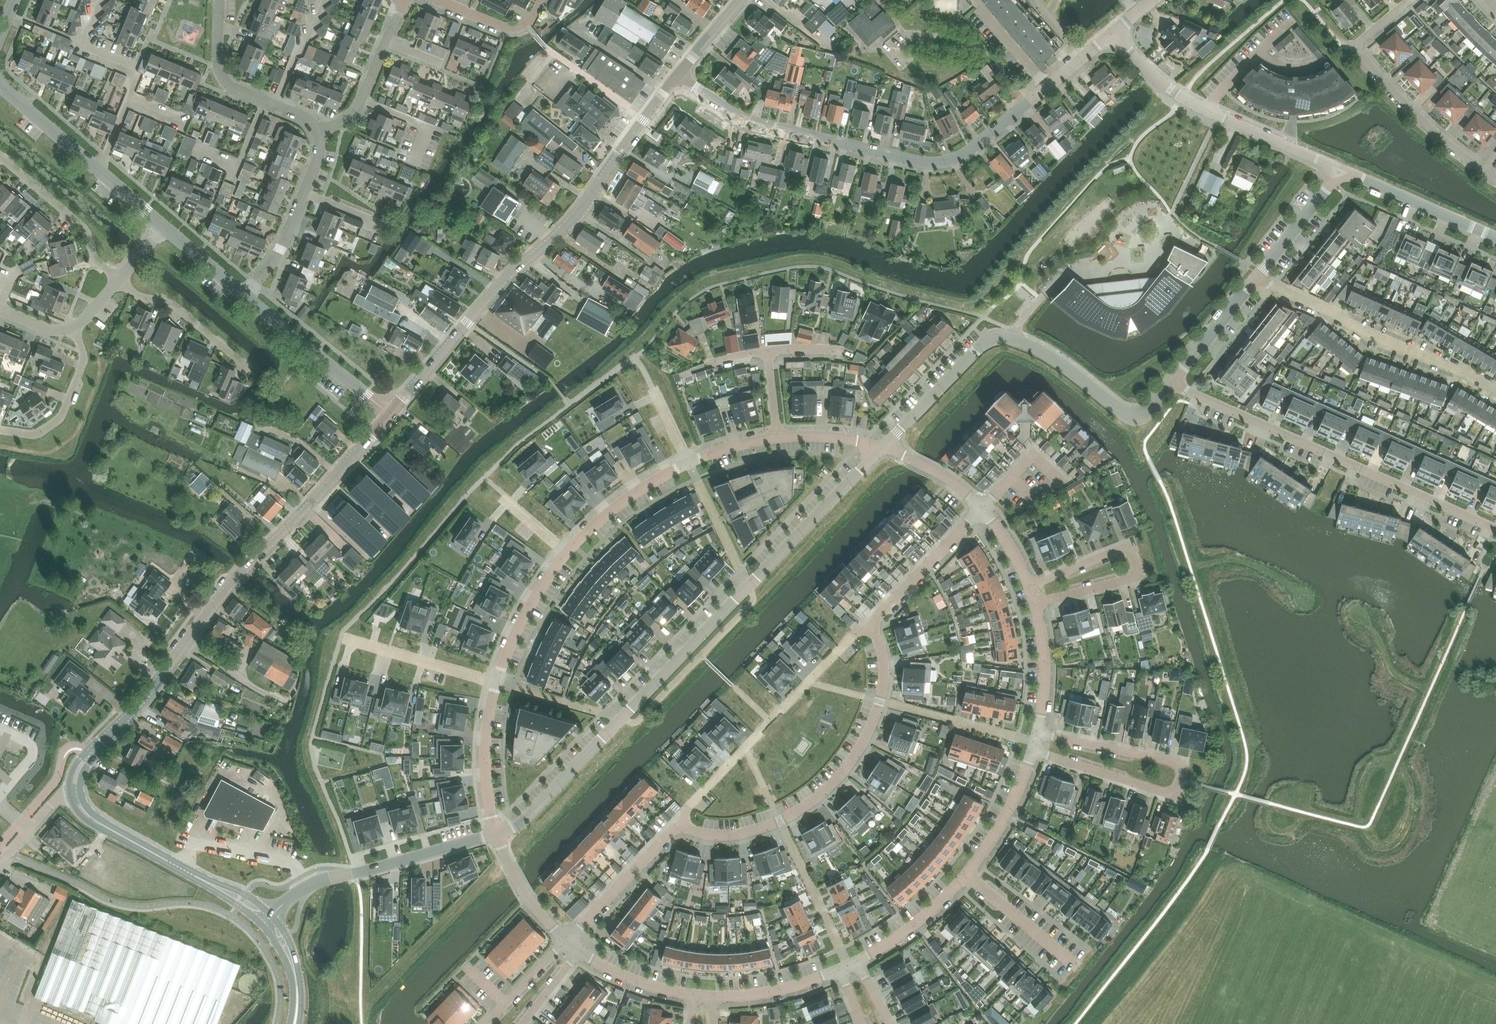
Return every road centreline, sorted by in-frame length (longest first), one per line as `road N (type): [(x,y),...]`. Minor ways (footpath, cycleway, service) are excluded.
road 1 (residential): [(495,835),(523,821),(880,451)]
road 2 (tertiary): [(75,793),(80,767),(233,583),(390,416)]
road 3 (tertiary): [(390,416),(503,281),(583,208),(678,77)]
road 4 (residential): [(678,77),(749,123),(926,164),(969,155),(1049,88)]
road 5 (residential): [(886,446),(998,336),(1049,354),(1134,418),(1151,411),(1172,384)]
road 6 (residential): [(1495,530),(1172,384)]
road 7 (residential): [(680,825),(722,837),(750,833),(794,815),(831,786),(864,743),(883,690),(885,661),(873,625)]
road 8 (residential): [(1040,734),(1182,766),(1175,797),(1035,753)]
road 9 (residential): [(680,825),(769,720),(873,625)]
road 10 (residential): [(1342,173),(1182,99),(1113,35)]
road 11 (residential): [(1495,392),(1256,279)]
road 12 (residential): [(1495,180),(1428,127),(1359,49),(1415,0)]
road 13 (residential): [(1030,586),(1130,548),(1139,576),(1037,604)]
road 14 (residential): [(271,915),(330,878),(495,835)]
road 15 (residential): [(163,224),(0,81)]
road 16 (residential): [(318,133),(308,119),(225,83),(217,65),(220,0)]
road 17 (residential): [(390,416),(248,294)]
road 18 (residential): [(248,294),(283,248),(318,154),(318,133)]
road 19 (residential): [(117,278),(96,261),(87,229),(0,156)]
road 20 (tertiary): [(75,793),(98,823),(215,886)]
road 21 (residential): [(1495,239),(1342,173)]
road 22 (residential): [(117,278),(135,294),(167,303),(250,370)]
road 23 (residential): [(71,329),(84,359),(58,421),(33,435),(0,430)]
road 24 (residential): [(567,941),(680,825)]
road 25 (residential): [(873,625),(982,507)]
road 26 (residential): [(495,681),(341,637)]
road 27 (residential): [(495,681),(486,760),(495,835)]
road 28 (residential): [(687,463),(620,505),(568,552)]
road 29 (residential): [(568,552),(533,602),(495,681)]
road 30 (residential): [(1035,753),(967,876)]
road 31 (residential): [(967,876),(1074,966)]
road 32 (residential): [(967,876),(917,924),(859,962)]
road 33 (residential): [(1256,279),(1342,173)]
road 34 (residential): [(1172,384),(1256,279)]
road 35 (residential): [(1037,604),(1045,662),(1040,734)]
road 36 (residential): [(838,972),(761,995),(712,999)]
road 37 (residential): [(567,941),(527,898),(495,835)]
road 38 (residential): [(437,0),(507,29),(528,24),(542,0)]
road 39 (residential): [(694,997),(620,977),(580,953)]

